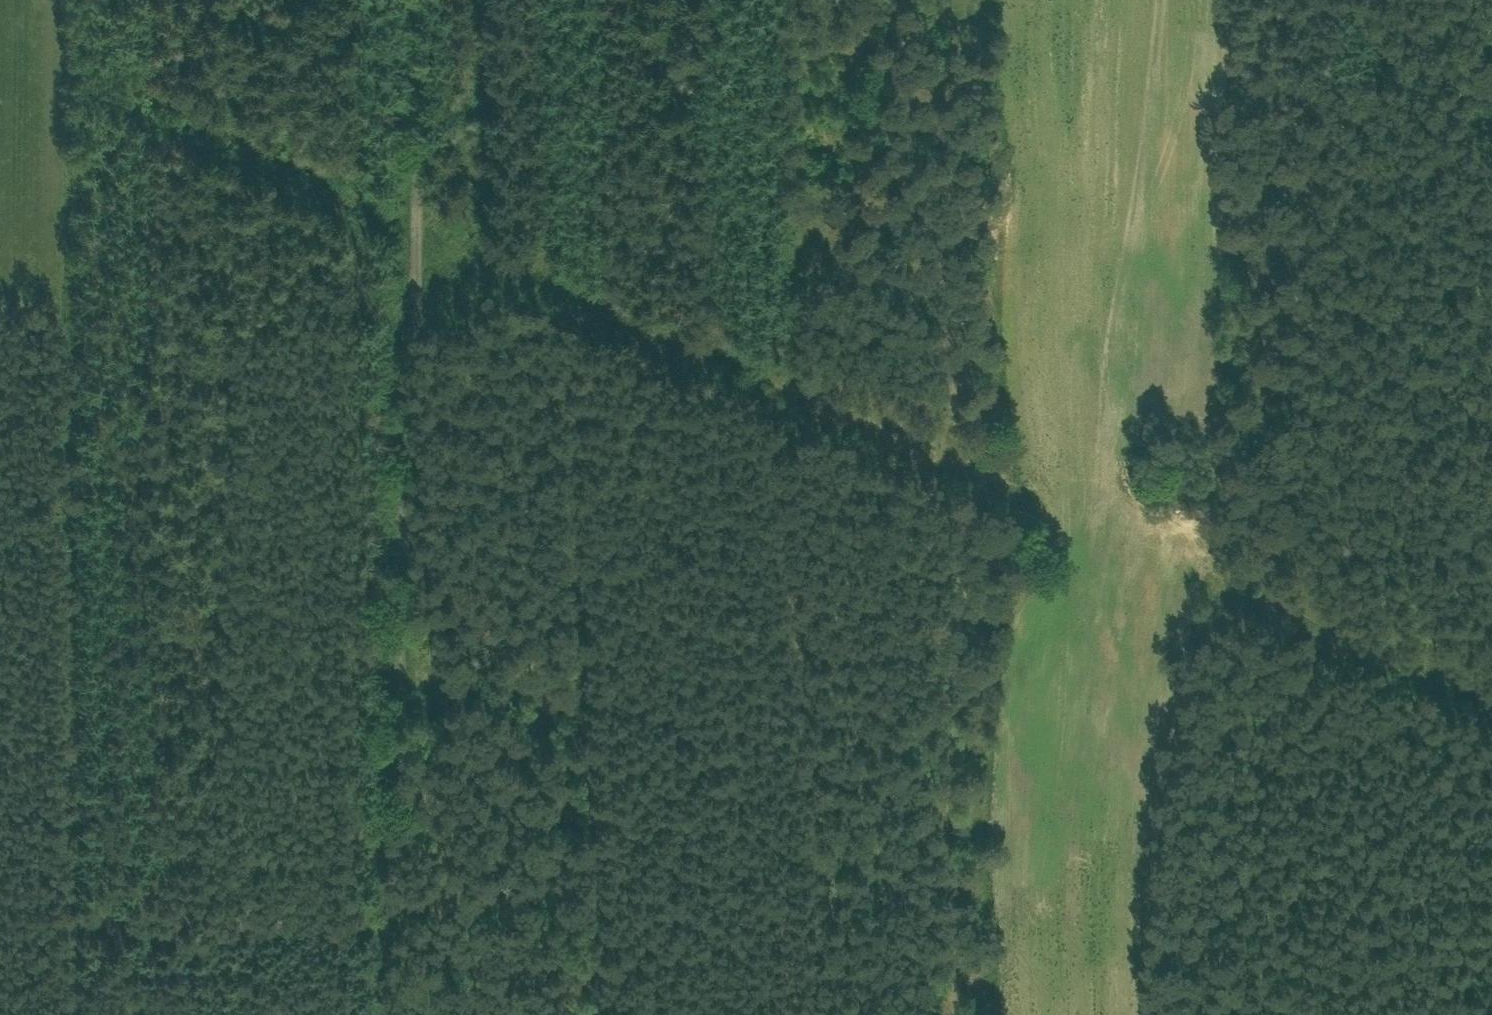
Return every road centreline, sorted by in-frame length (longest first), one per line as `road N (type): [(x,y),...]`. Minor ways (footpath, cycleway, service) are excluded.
road 1 (track): [(423,0),(404,124),(372,1014)]

